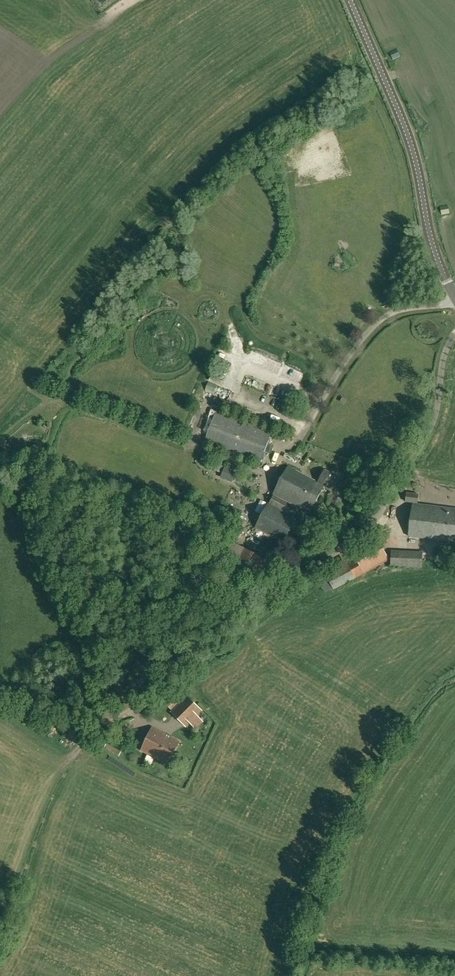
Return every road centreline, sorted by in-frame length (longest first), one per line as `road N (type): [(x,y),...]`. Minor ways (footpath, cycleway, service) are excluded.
road 1 (unclassified): [(95,733),(382,510),(427,440),(454,334)]
road 2 (unclassified): [(454,299),(403,122),(350,0)]
road 3 (track): [(454,958),(314,949)]
road 4 (track): [(95,733),(52,779),(25,841)]

